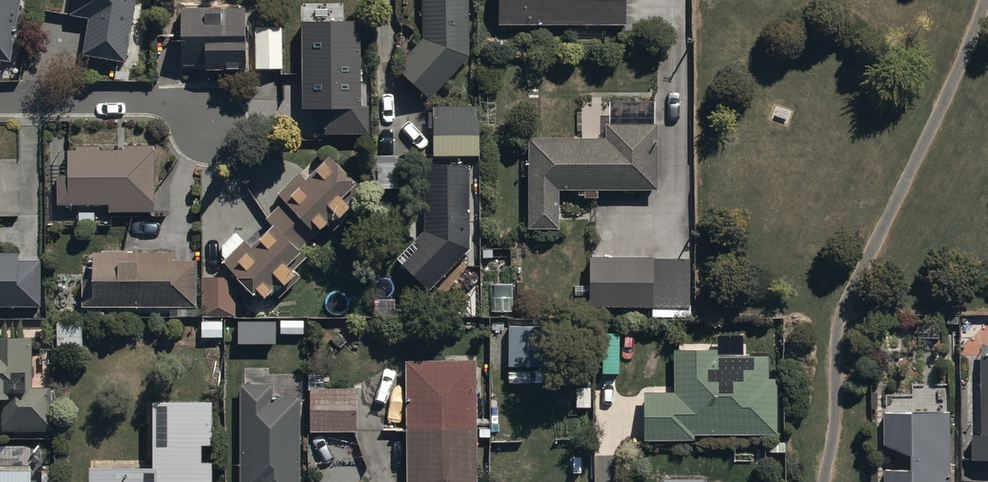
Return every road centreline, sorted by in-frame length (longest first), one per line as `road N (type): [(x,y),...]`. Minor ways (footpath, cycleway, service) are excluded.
road 1 (residential): [(209,133),(167,105),(0,104)]

